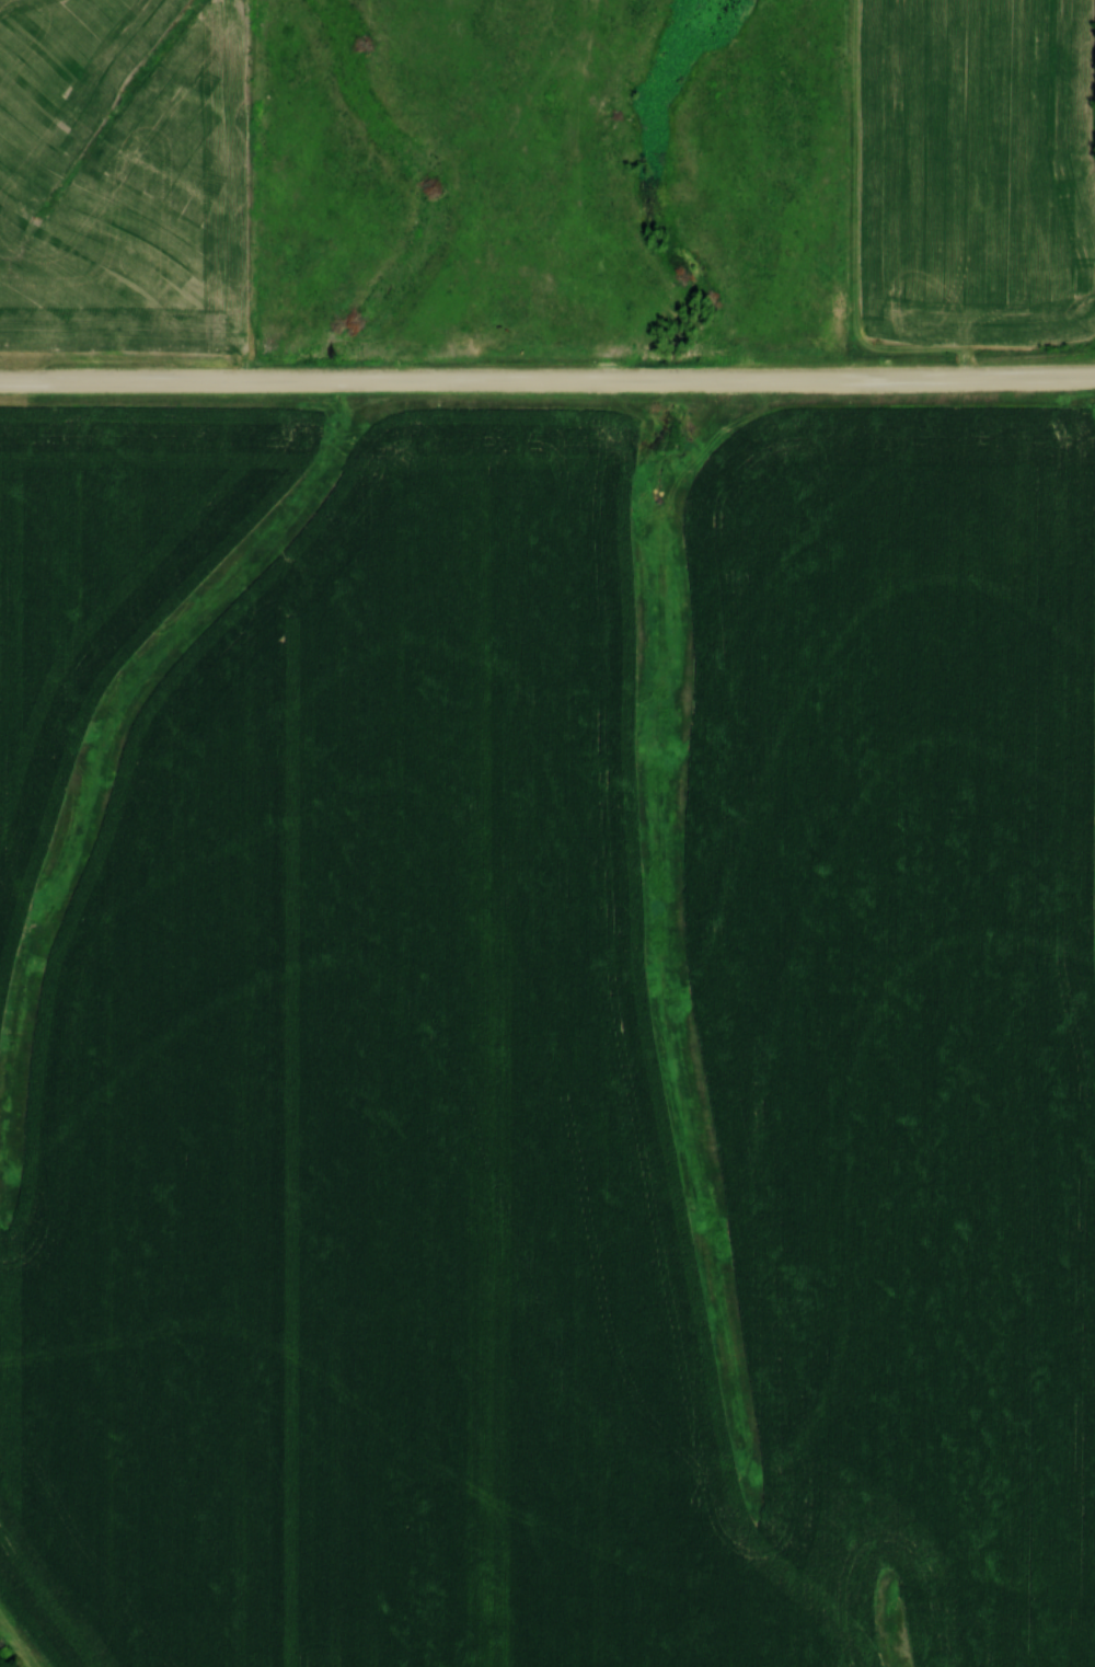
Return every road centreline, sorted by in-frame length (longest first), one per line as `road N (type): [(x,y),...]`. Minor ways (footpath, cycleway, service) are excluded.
road 1 (tertiary): [(0,385),(1094,378)]

